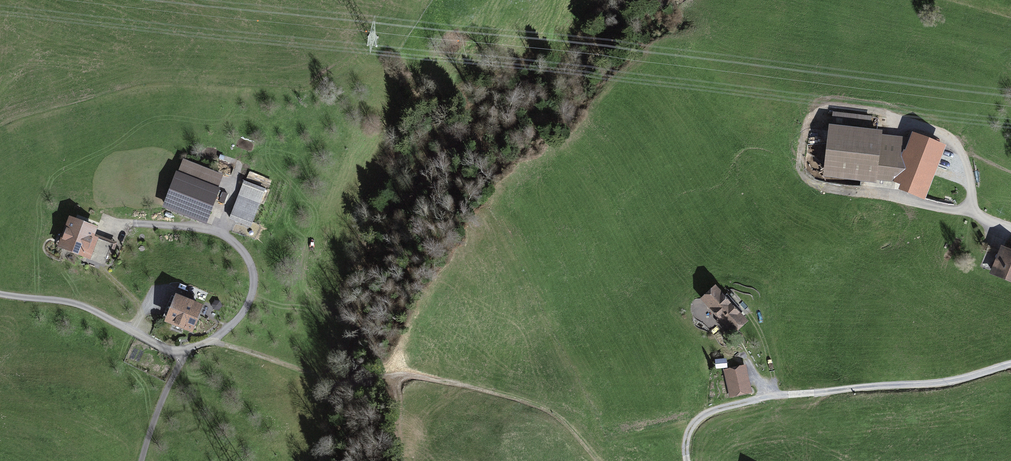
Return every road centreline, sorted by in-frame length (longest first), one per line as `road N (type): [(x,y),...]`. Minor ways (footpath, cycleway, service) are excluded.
road 1 (track): [(1010,224),(823,188),(801,173),(805,125),(821,110),(941,126),(975,168)]
road 2 (unclassified): [(0,294),(84,306),(177,351),(214,339),(244,312),(255,274),(246,250),(221,232),(126,224)]
road 3 (track): [(214,339),(338,380),(413,374),(551,410),(600,460)]
road 4 (track): [(693,460),(698,421),(717,407),(950,380),(1010,364)]

